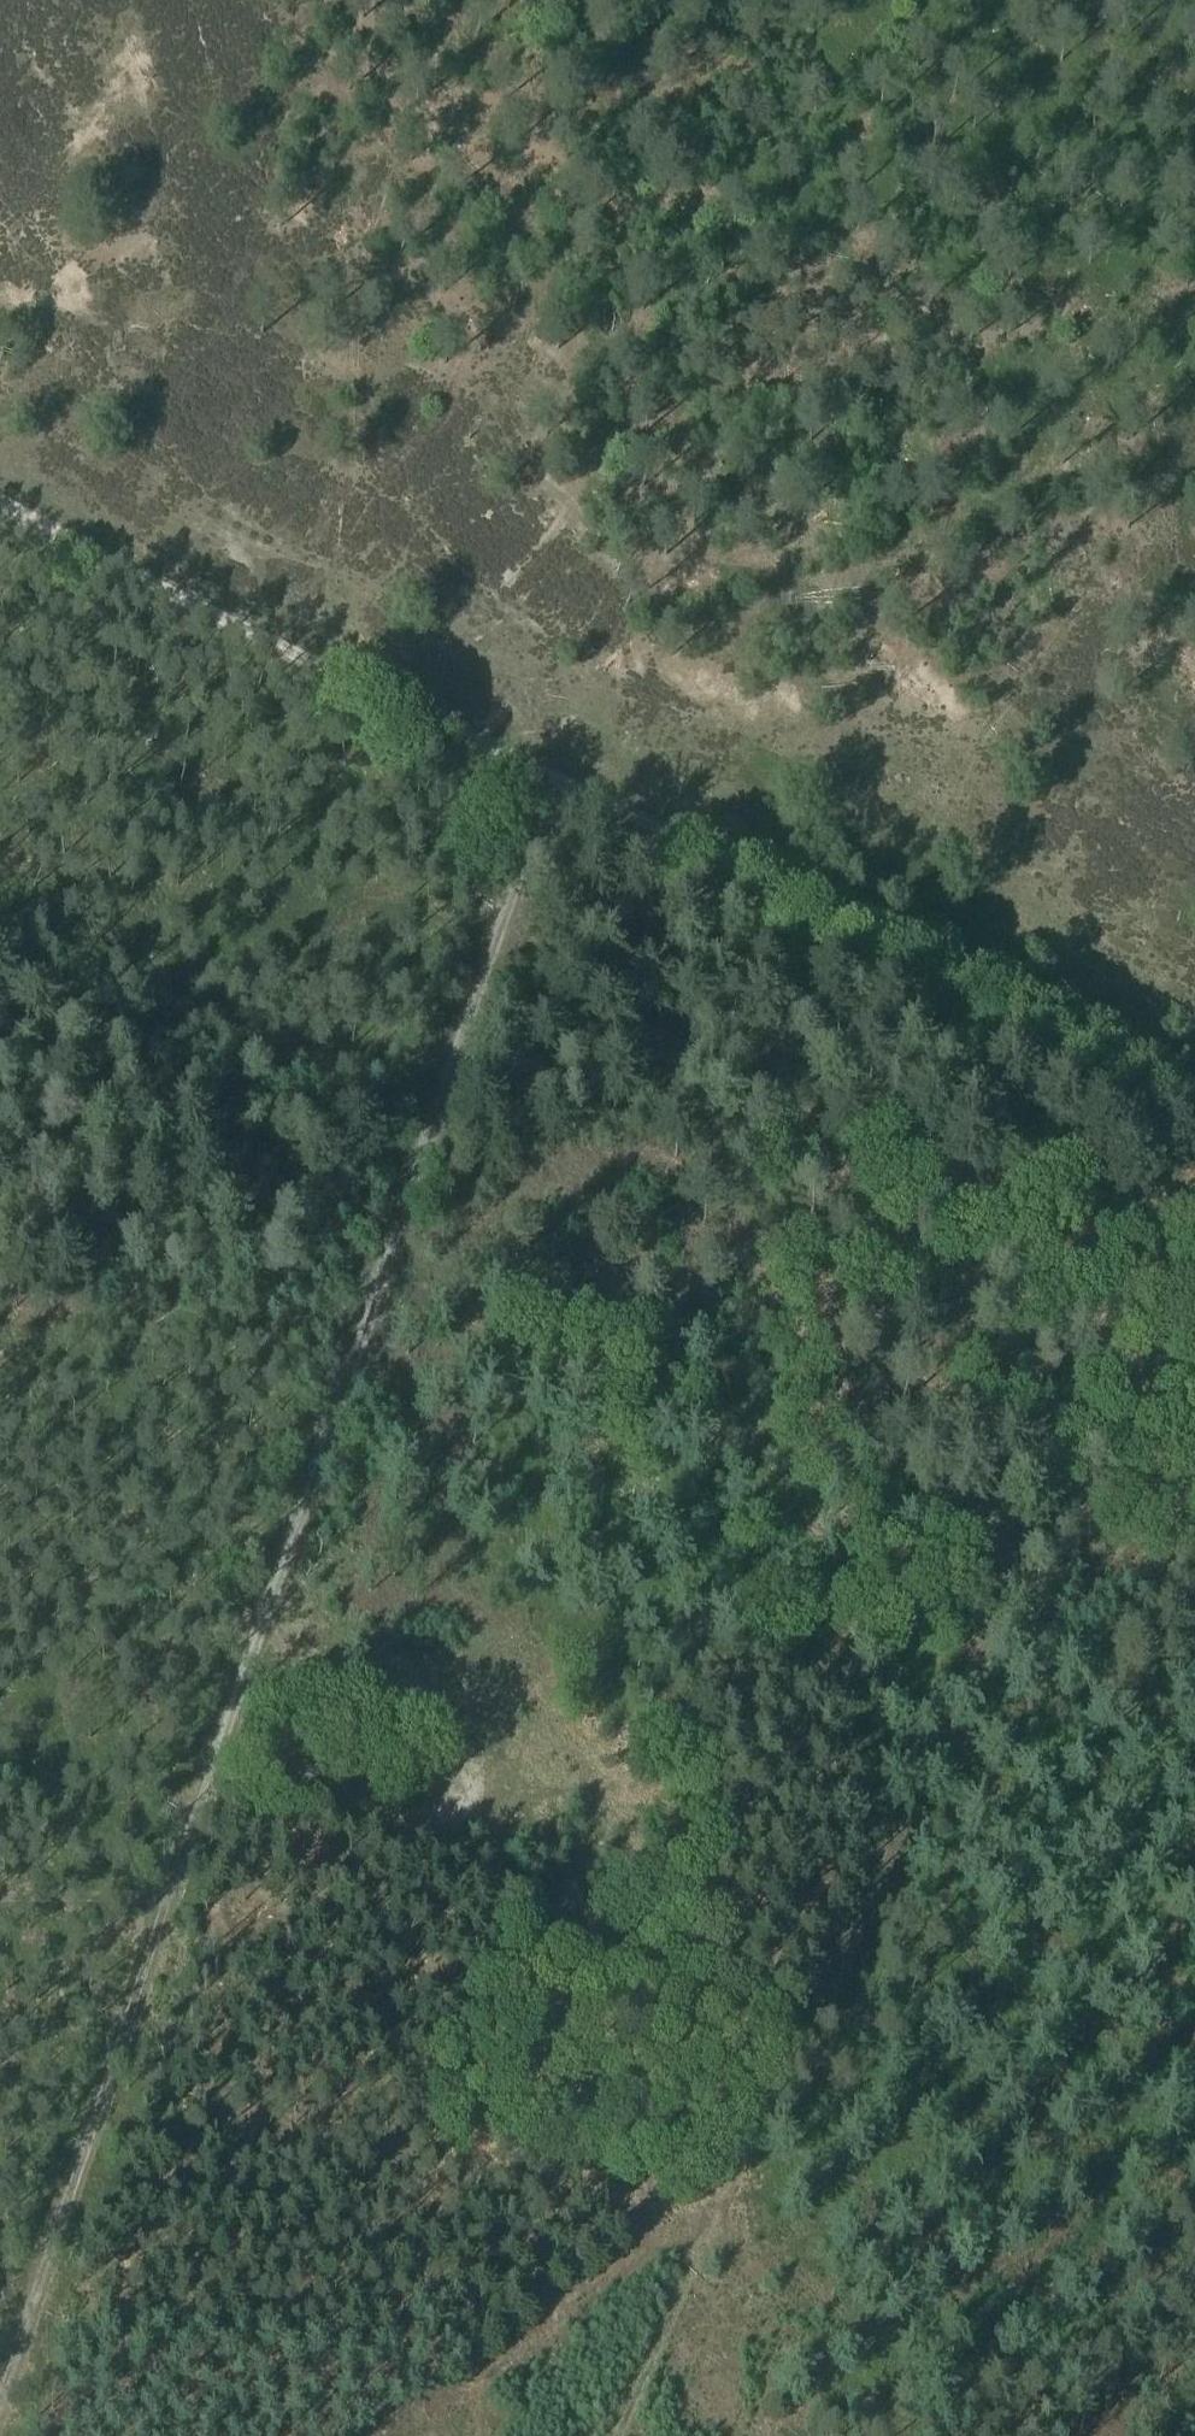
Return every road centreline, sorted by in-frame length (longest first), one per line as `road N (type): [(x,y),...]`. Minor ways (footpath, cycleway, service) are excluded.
road 1 (track): [(547,774),(0,2397)]
road 2 (track): [(0,500),(547,774),(833,905),(1194,1097)]
road 3 (track): [(0,1901),(166,1898)]

